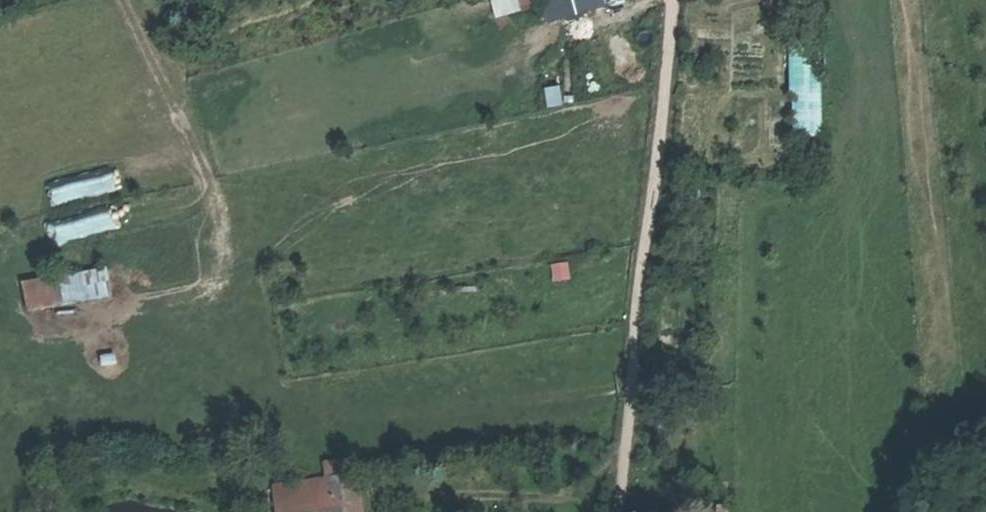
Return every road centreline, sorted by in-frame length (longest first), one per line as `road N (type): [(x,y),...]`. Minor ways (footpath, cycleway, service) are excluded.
road 1 (track): [(676,0),(635,321),(621,511)]

